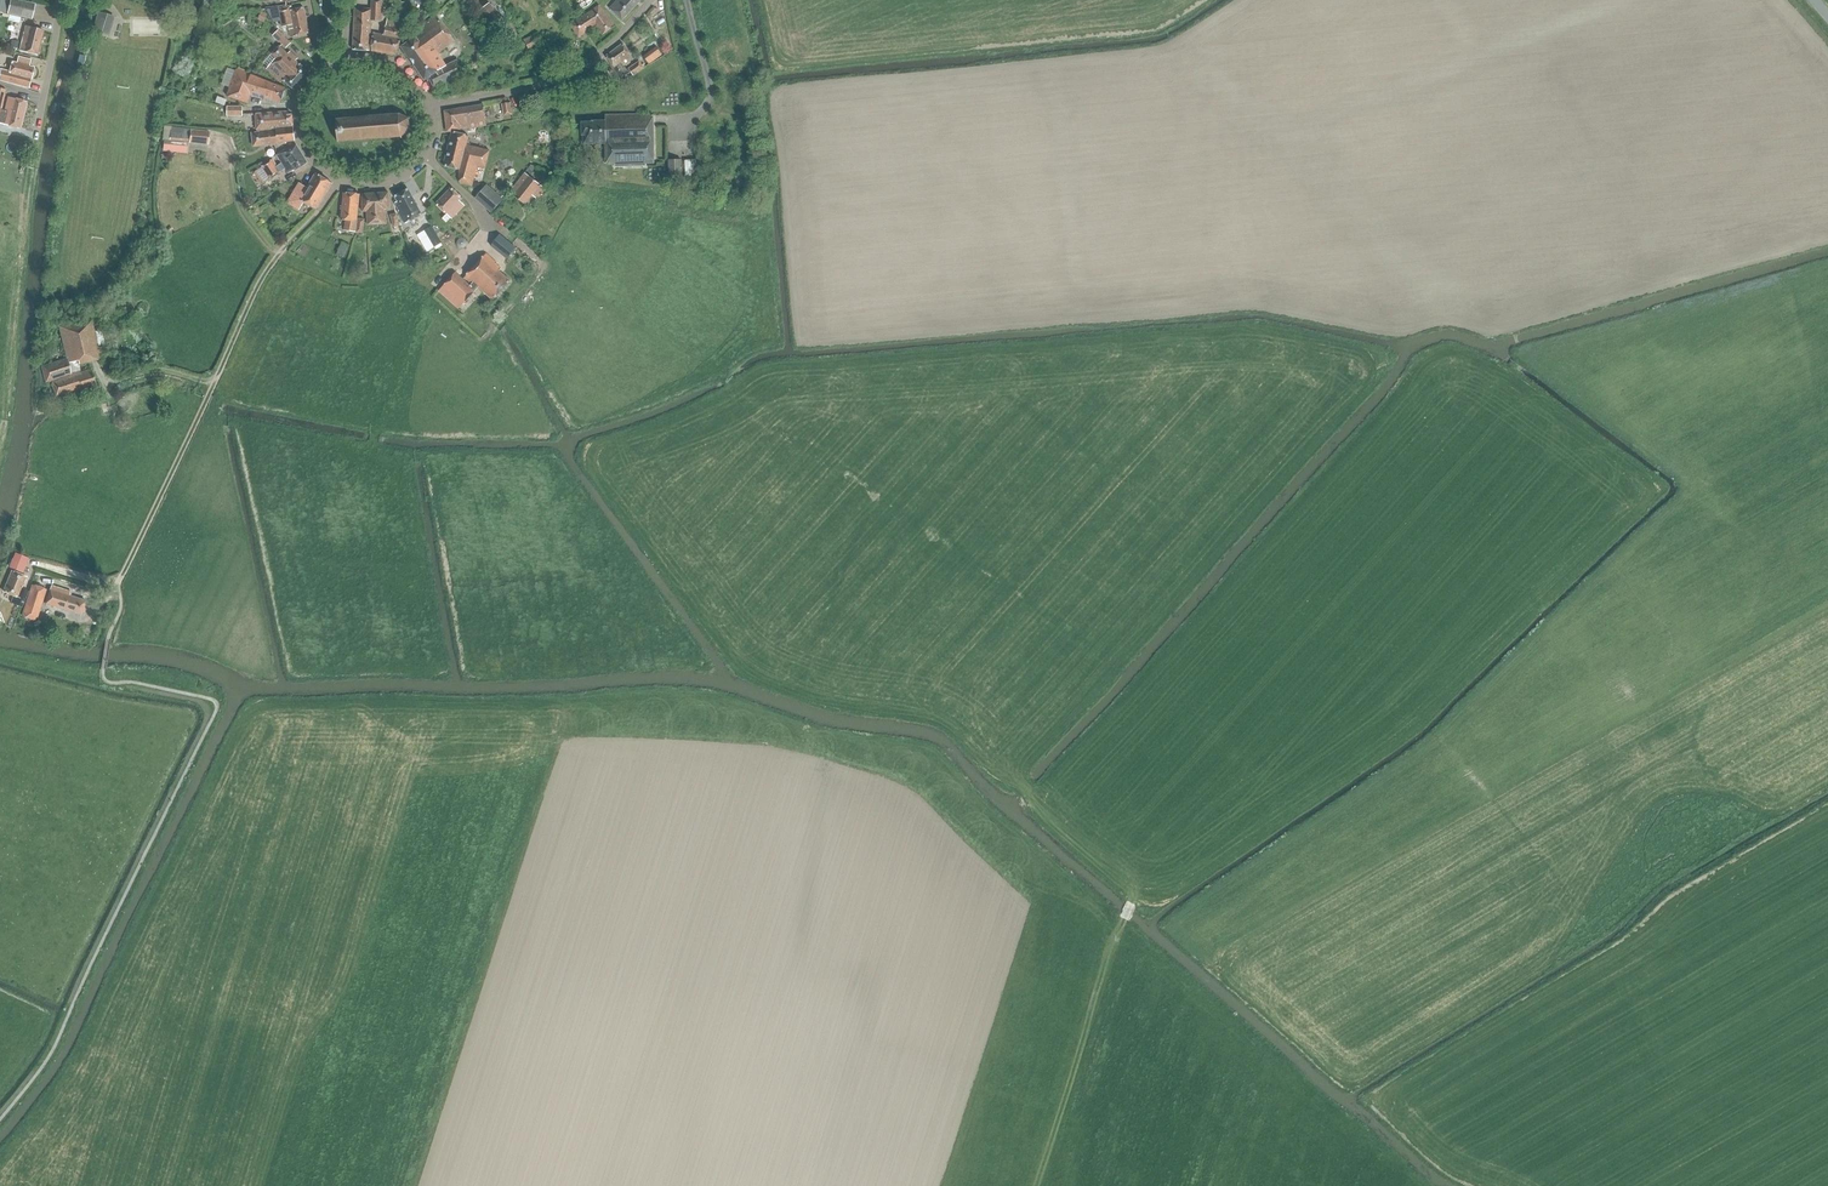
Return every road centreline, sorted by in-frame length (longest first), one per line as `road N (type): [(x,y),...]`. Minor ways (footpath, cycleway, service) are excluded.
road 1 (unclassified): [(117,586),(261,280),(340,179)]
road 2 (residential): [(427,108),(573,75),(651,0)]
road 3 (residential): [(340,179),(310,155),(300,114),(317,79),(348,64)]
road 4 (residential): [(35,138),(59,0)]

